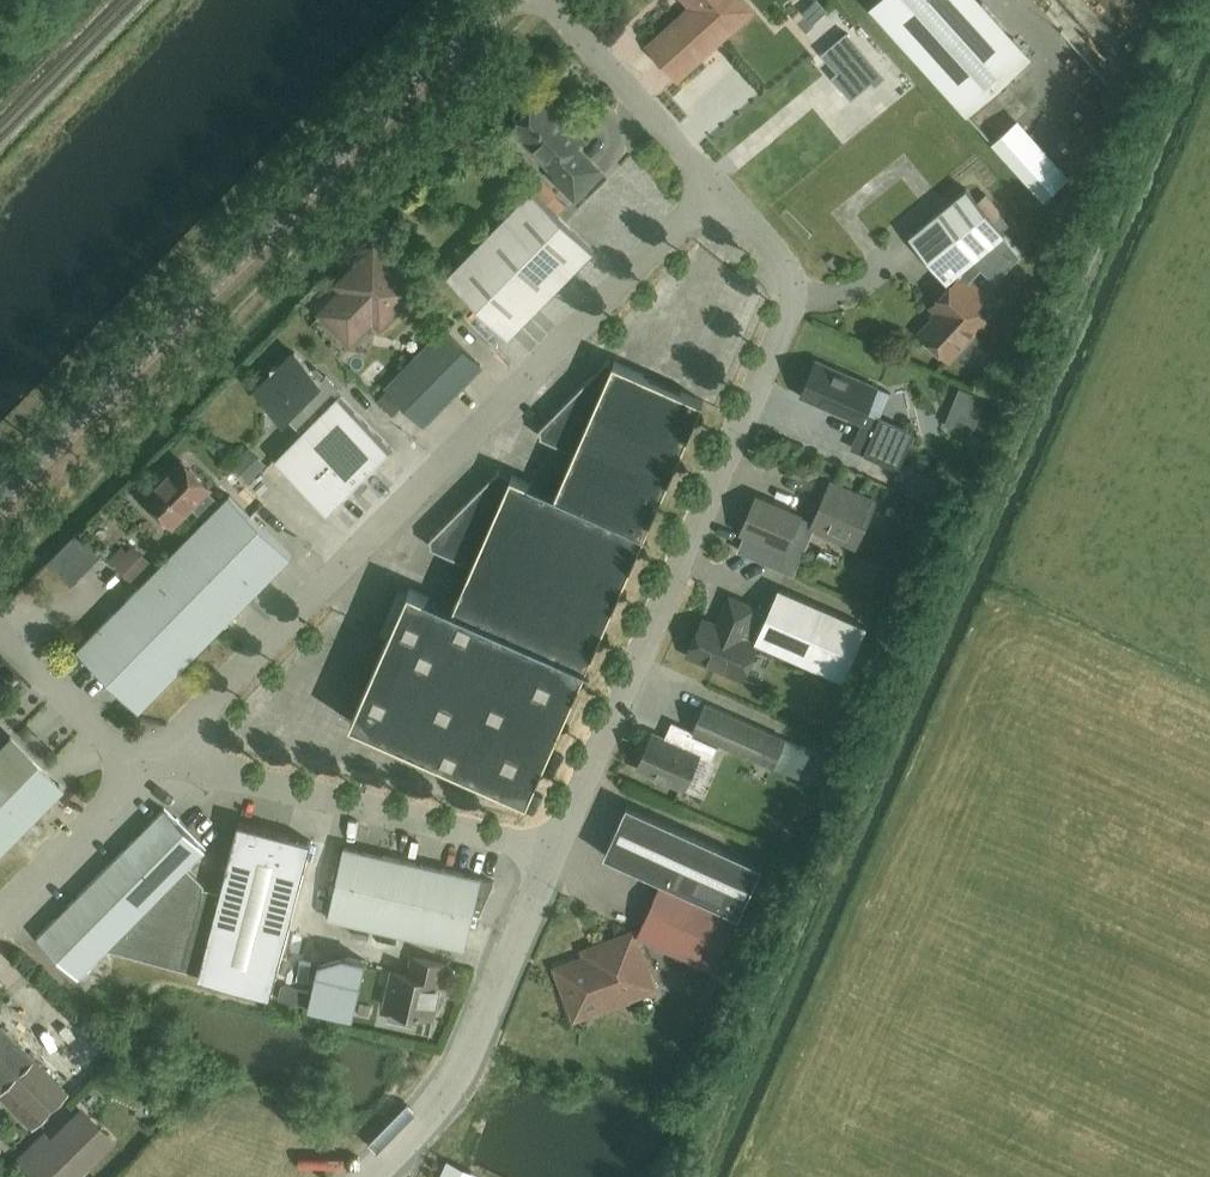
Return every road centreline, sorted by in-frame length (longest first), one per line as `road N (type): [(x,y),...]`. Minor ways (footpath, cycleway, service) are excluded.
road 1 (unclassified): [(159,758),(726,177)]
road 2 (unclassified): [(565,853),(793,314),(799,266),(726,177)]
road 3 (tertiary): [(0,509),(504,0)]
road 4 (unclassified): [(565,853),(159,758)]
road 5 (unclassified): [(372,1176),(424,1125),(460,1072),(565,853)]
road 6 (unclassified): [(726,177),(547,0)]
road 7 (unclassified): [(0,916),(159,758)]
road 8 (unclassified): [(159,758),(120,737),(0,619)]

